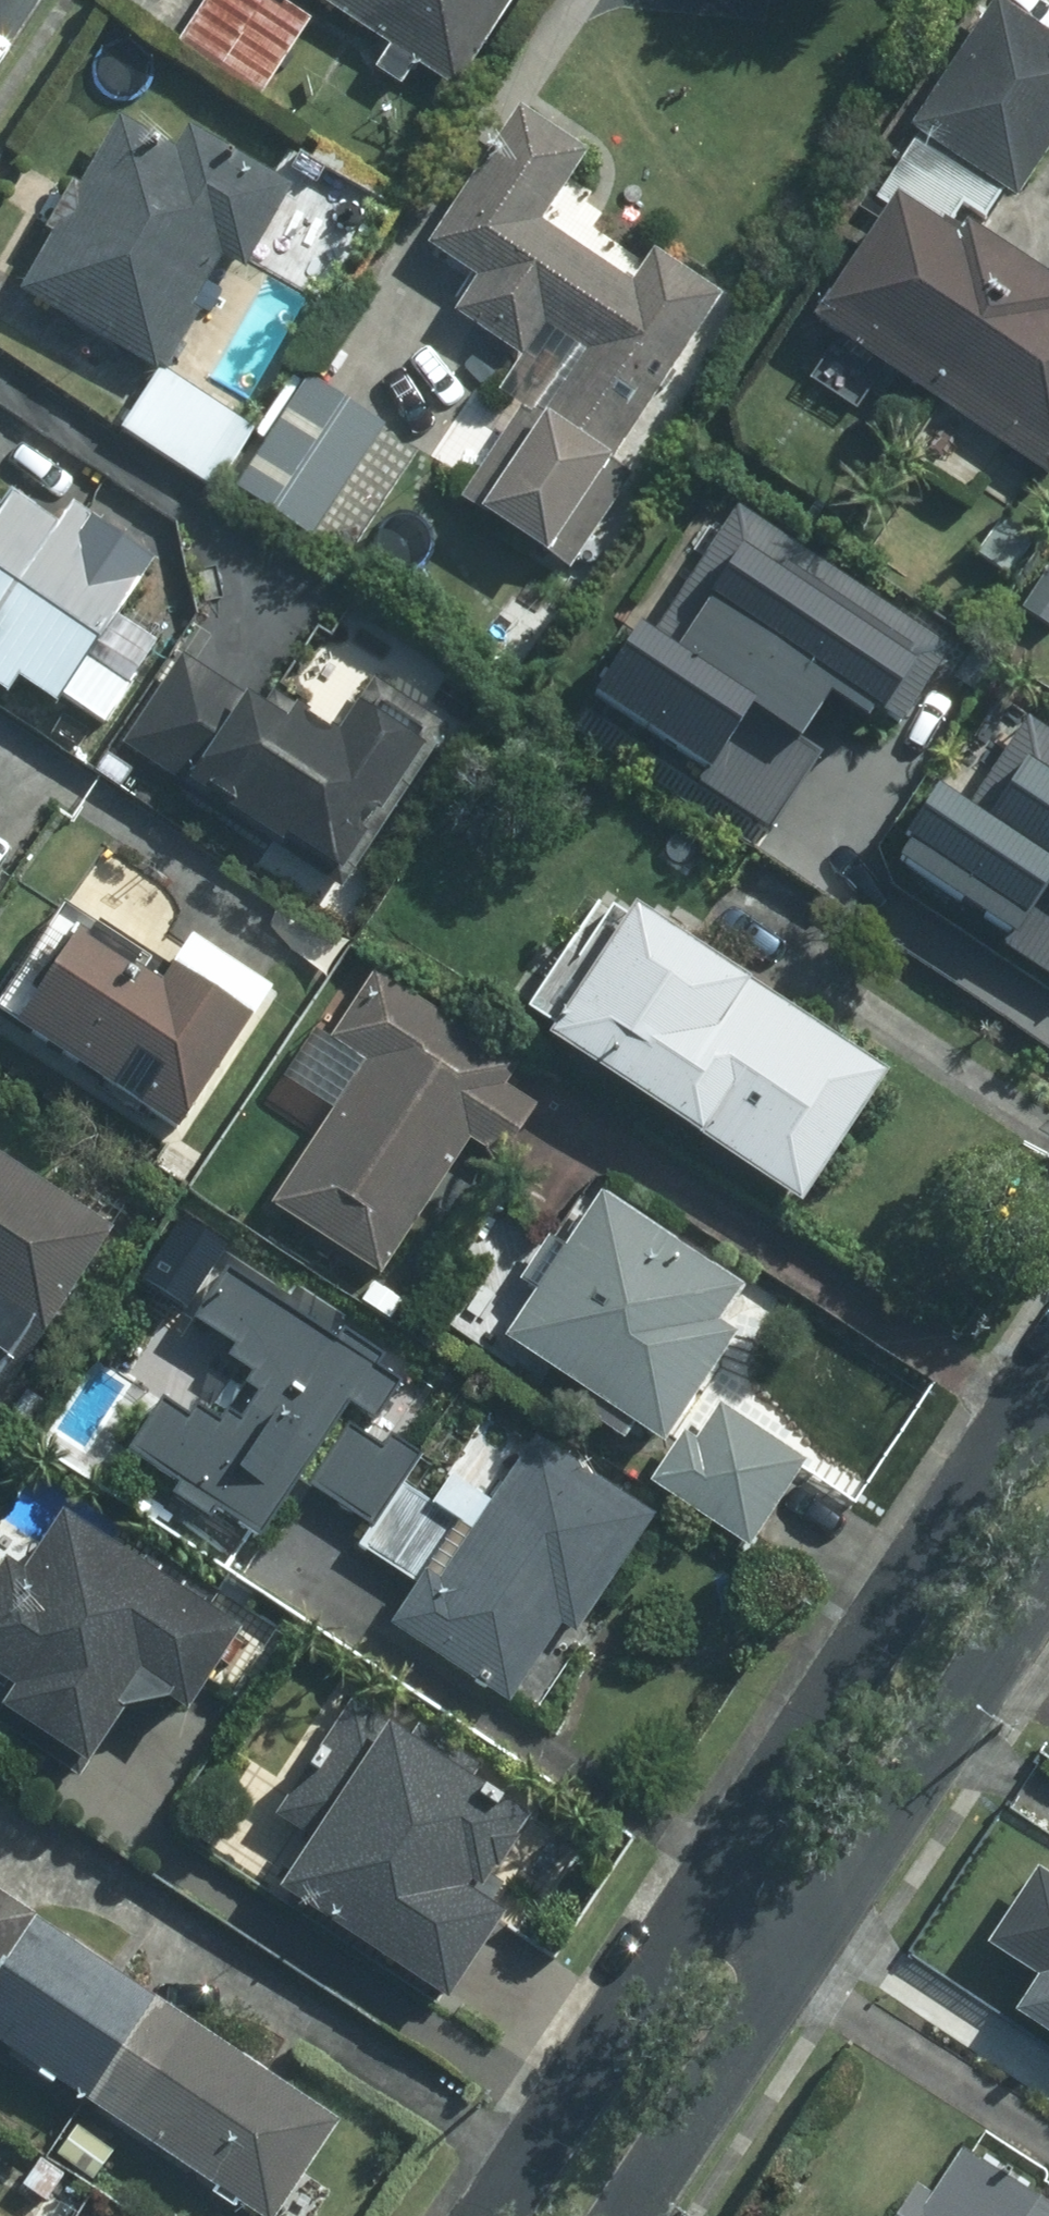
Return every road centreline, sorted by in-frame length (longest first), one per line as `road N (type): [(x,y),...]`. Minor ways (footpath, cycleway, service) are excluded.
road 1 (residential): [(492,2215),(1048,1368)]
road 2 (residential): [(1048,1572),(627,2215)]

